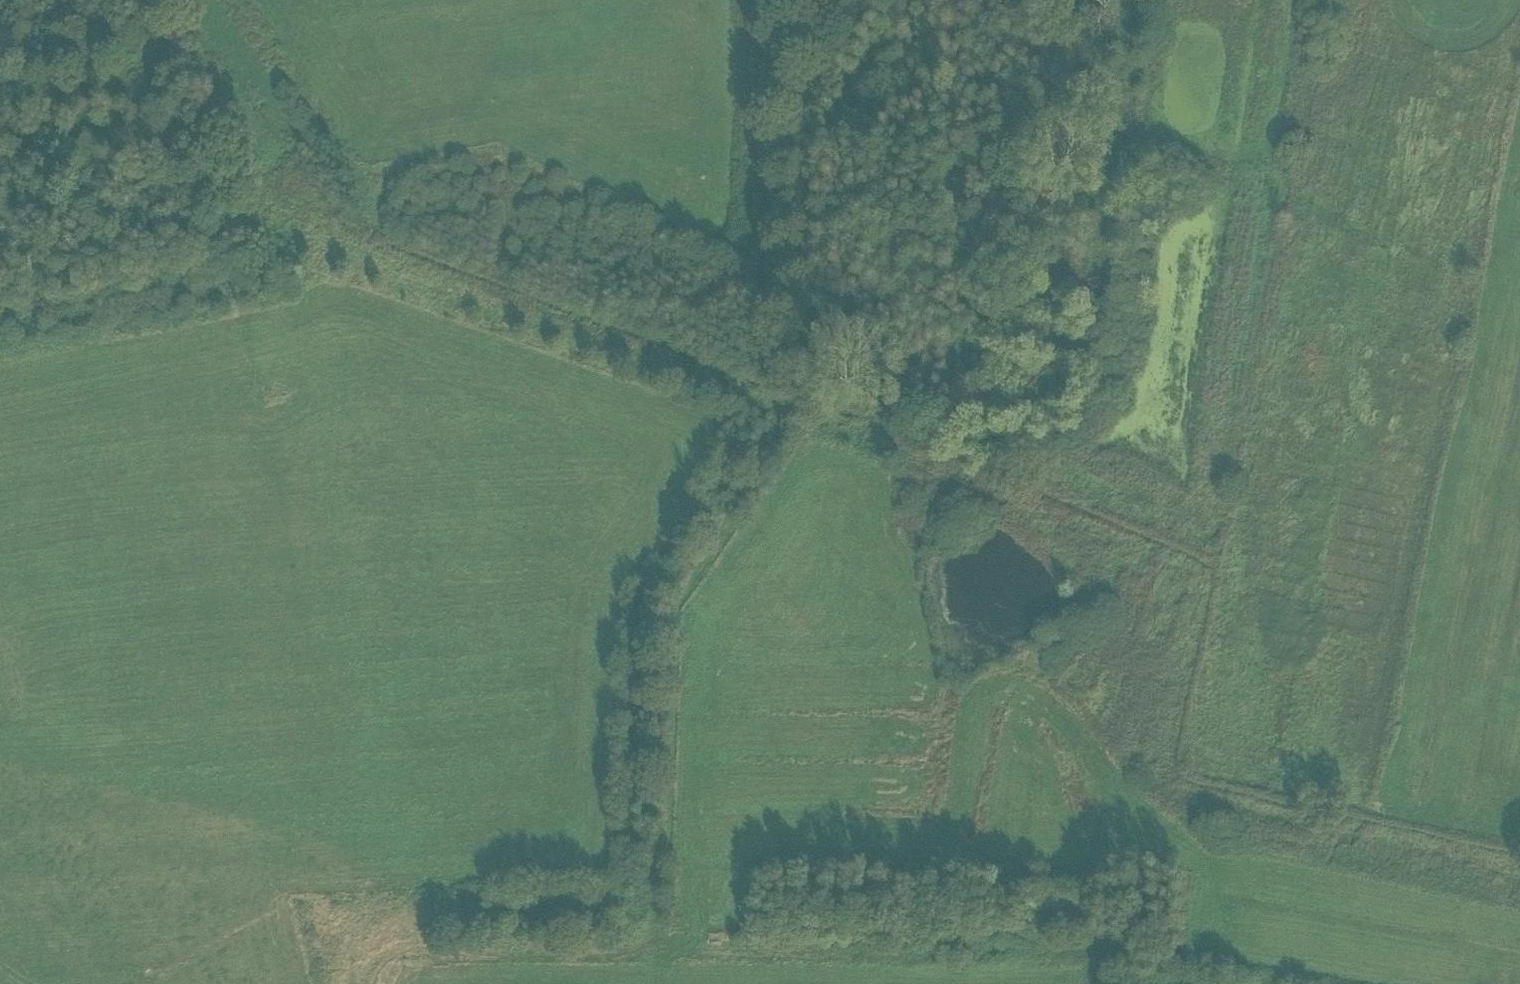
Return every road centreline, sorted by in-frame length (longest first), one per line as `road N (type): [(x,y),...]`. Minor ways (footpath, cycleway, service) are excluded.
road 1 (track): [(371,983),(387,958),(416,951),(629,952),(649,944),(674,597),(791,428),(807,385),(805,0)]

